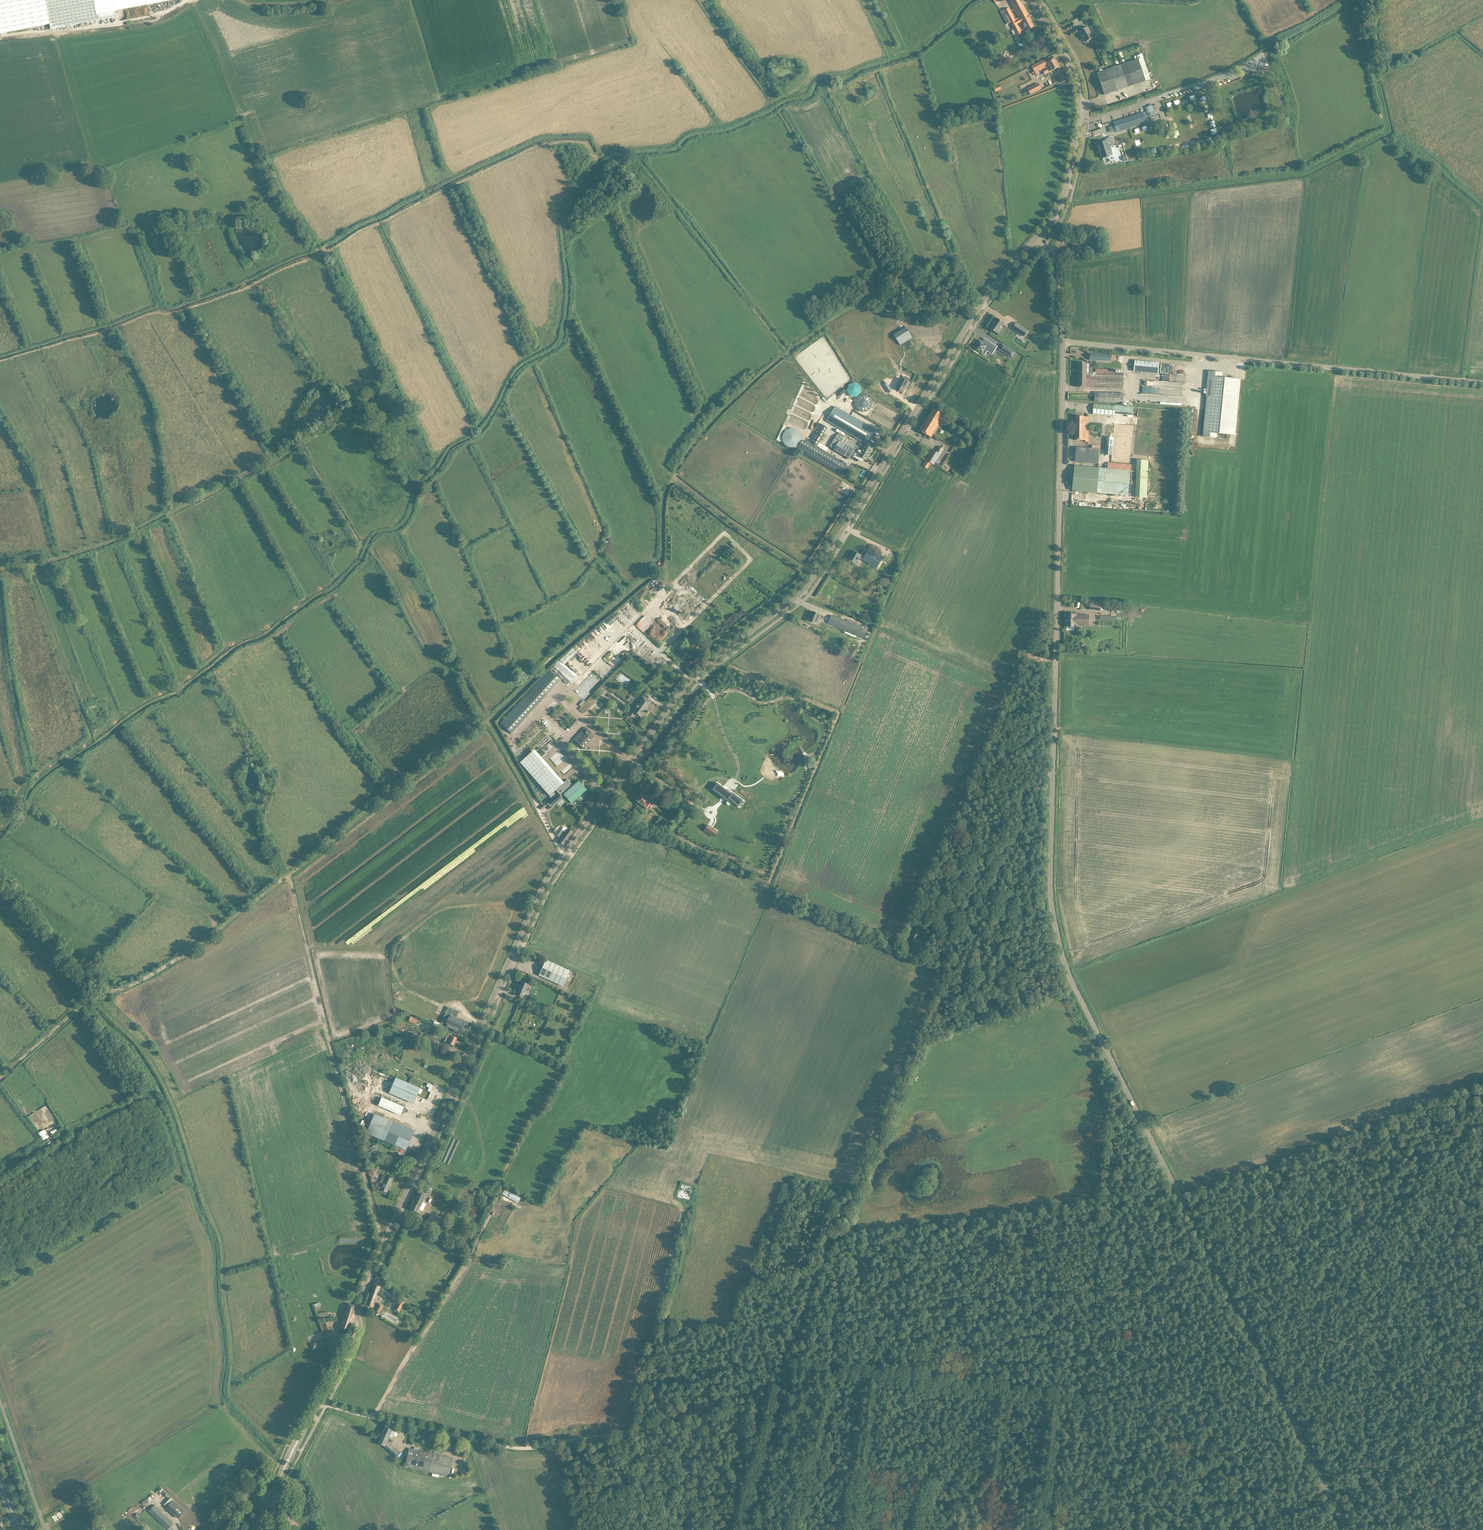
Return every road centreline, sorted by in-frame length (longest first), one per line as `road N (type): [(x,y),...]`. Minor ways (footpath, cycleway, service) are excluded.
road 1 (tertiary): [(320,1403),(543,887),(692,678),(816,578),(986,296),(1037,238)]
road 2 (tertiary): [(1347,1529),(1061,952),(1050,883),(1063,342)]
road 3 (track): [(1053,771),(808,1290),(793,1350)]
road 4 (track): [(872,308),(847,308),(740,392),(672,470),(662,562),(487,722)]
road 5 (track): [(288,1445),(248,1416),(234,1394),(224,1246),(175,1101),(147,1052),(97,996)]
road 6 (unclassified): [(1482,382),(1063,342)]
road 7 (track): [(370,545),(303,447),(112,542),(30,565)]
road 8 (track): [(370,545),(403,520),(414,492),(448,449),(479,427),(513,370),(557,341),(566,296),(562,239)]
road 9 (track): [(290,872),(387,1238)]
road 10 (track): [(784,1384),(543,1446),(513,1448),(459,1436)]
road 11 (track): [(0,828),(40,776),(92,746),(30,565)]
road 12 (track): [(290,872),(487,722)]
road 13 (track): [(97,996),(186,951),(290,872)]
road 14 (track): [(487,722),(451,652),(433,656),(371,546)]
road 15 (track): [(793,1350),(1008,1382)]
road 16 (track): [(0,39),(139,26),(199,0)]
road 17 (track): [(671,474),(822,576)]
road 18 (track): [(1360,0),(1208,80)]
road 19 (track): [(745,1529),(784,1384)]
road 20 (unclassified): [(459,1436),(320,1403)]
road 21 (track): [(1082,1391),(1070,1529)]
road 22 (track): [(89,1001),(0,899)]
road 23 (unclassified): [(1208,80),(1079,119)]
road 24 (unclassified): [(45,1529),(0,1403)]
road 25 (tertiary): [(1079,119),(1072,67),(1033,0)]
road 26 (tertiary): [(1037,238),(1064,196),(1079,119)]

